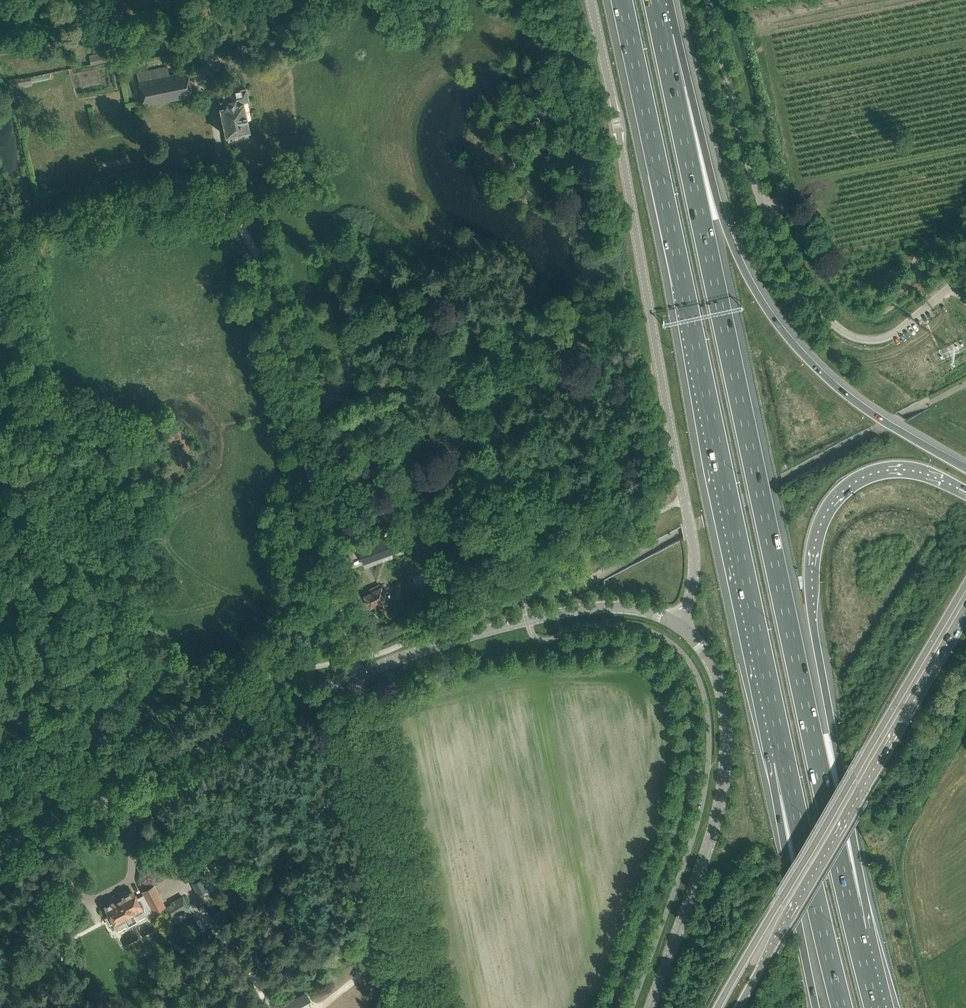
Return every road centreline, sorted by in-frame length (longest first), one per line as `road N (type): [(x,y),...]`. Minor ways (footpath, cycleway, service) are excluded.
road 1 (motorway): [(856,930),(661,36)]
road 2 (motorway): [(622,0),(784,759)]
road 3 (tertiary): [(0,858),(408,655),(579,610),(642,609),(679,626)]
road 4 (tertiary): [(679,626),(695,559),(591,0)]
road 5 (motorway): [(856,930),(852,836),(811,592),(816,535),(835,498),(869,473),(912,469),(965,492)]
road 6 (track): [(350,660),(256,246),(224,208),(145,225)]
road 7 (motorway): [(965,467),(856,403),(761,303),(661,36)]
road 8 (unclassified): [(965,274),(886,337),(855,339),(839,328),(799,282),(763,208),(710,0)]
road 9 (secondary): [(965,586),(717,1007)]
road 10 (secondary): [(738,1007),(965,613)]
road 11 (tertiary): [(649,1007),(719,813),(727,752),(719,680),(679,626)]
road 12 (track): [(0,400),(63,476),(153,745)]
road 13 (track): [(350,660),(425,1007)]
road 14 (motorway): [(784,759),(843,1007)]
road 15 (motorway): [(784,759),(816,1007)]

